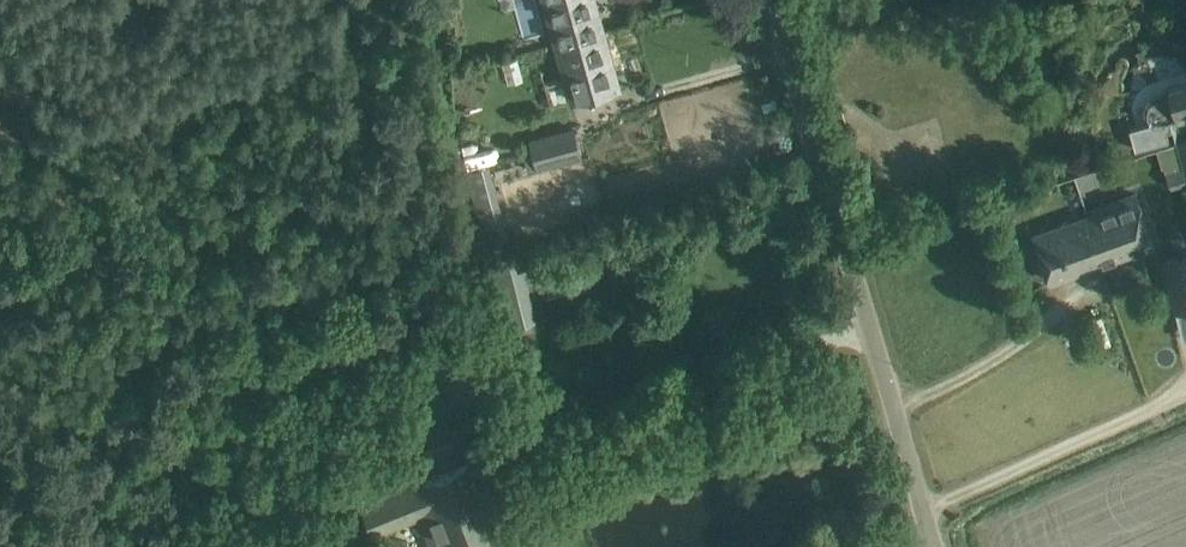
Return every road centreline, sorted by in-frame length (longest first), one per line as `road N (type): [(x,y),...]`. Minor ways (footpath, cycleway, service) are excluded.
road 1 (unclassified): [(932,546),(770,0)]

